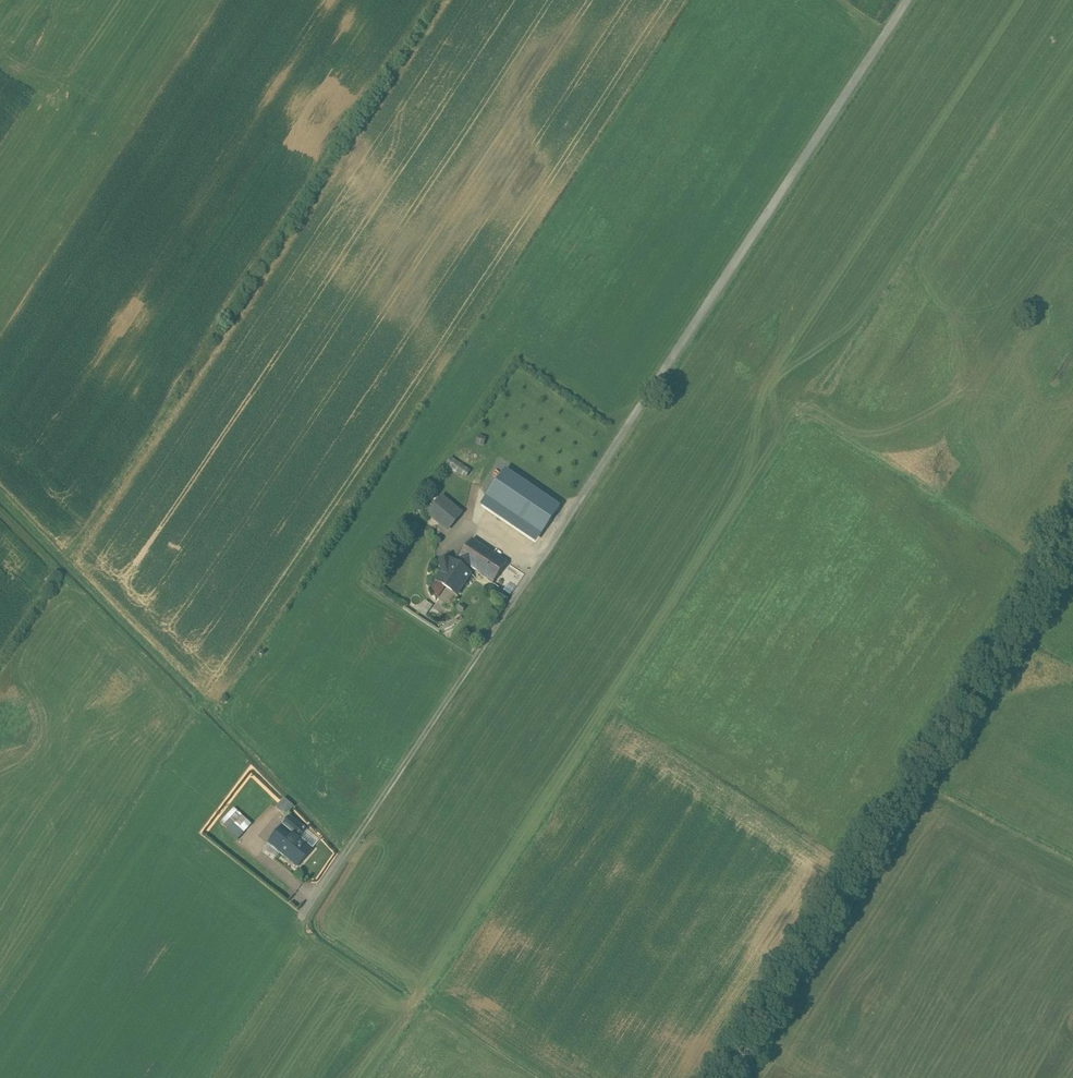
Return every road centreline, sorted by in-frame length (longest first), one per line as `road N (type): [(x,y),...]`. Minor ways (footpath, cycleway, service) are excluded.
road 1 (track): [(1072,503),(827,891),(721,1077)]

